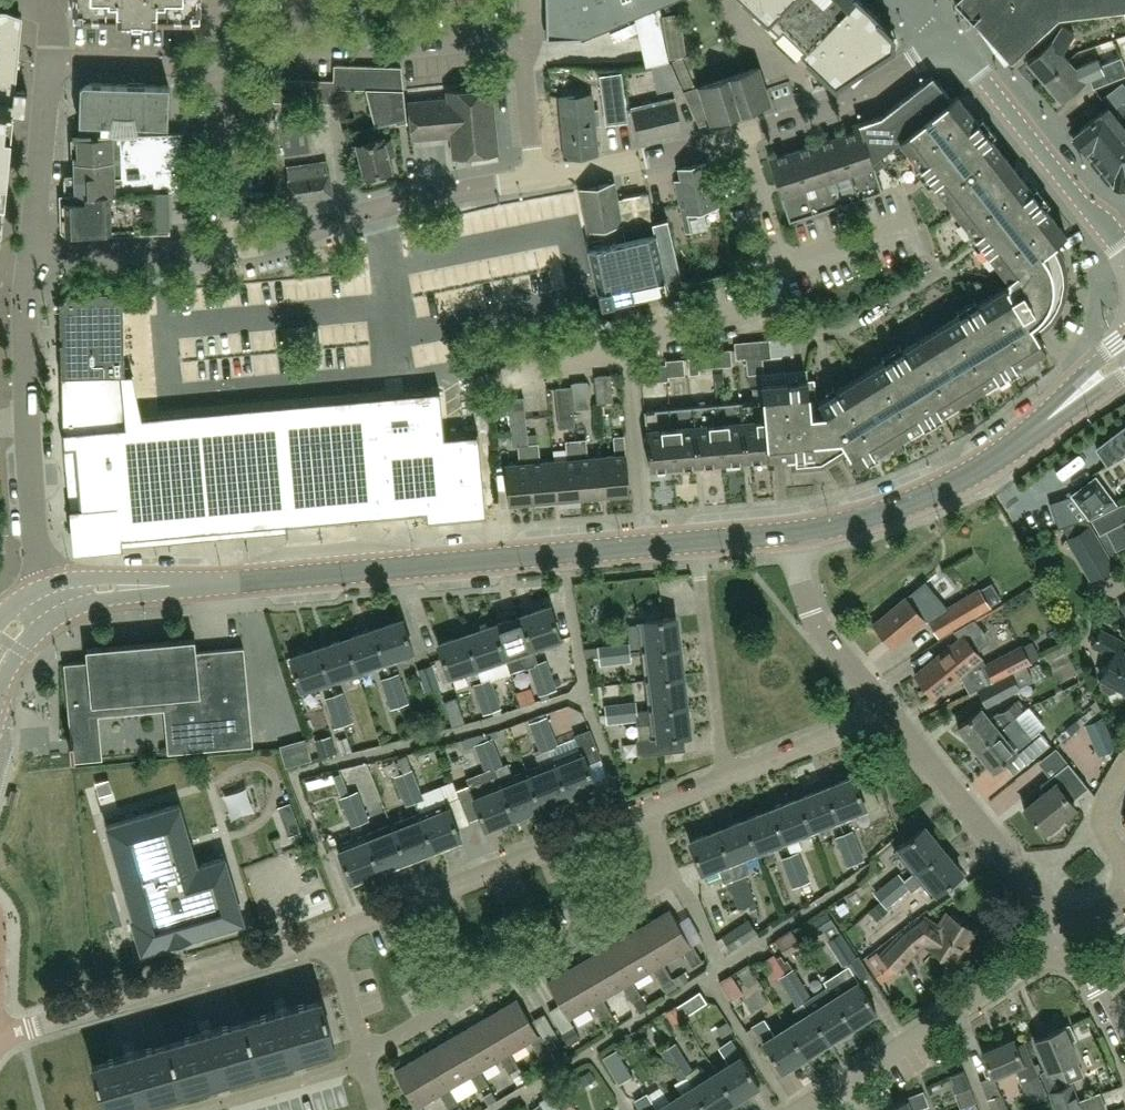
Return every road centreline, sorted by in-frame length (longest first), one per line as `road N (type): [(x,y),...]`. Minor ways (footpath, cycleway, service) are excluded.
road 1 (residential): [(0,1040),(339,934),(891,713)]
road 2 (secondary): [(170,586),(645,546)]
road 3 (unclassified): [(537,179),(524,36),(403,47),(236,45),(221,52)]
road 4 (residential): [(798,1109),(1067,940)]
road 5 (unclassified): [(50,585),(34,532),(29,271)]
road 6 (unclassified): [(233,251),(375,209),(537,179)]
road 7 (residential): [(1067,940),(891,713)]
road 8 (secondary): [(794,534),(921,502),(1050,419)]
road 9 (unclassified): [(1124,253),(961,53),(947,48)]
road 10 (unclassified): [(741,136),(839,105),(947,48)]
road 11 (unclassified): [(537,179),(741,136)]
road 12 (residential): [(891,713),(812,613),(794,534)]
road 13 (unclassified): [(31,253),(233,251)]
road 14 (residential): [(233,251),(221,52)]
road 15 (residential): [(645,546),(626,349)]
road 16 (unclassified): [(31,253),(51,59)]
road 17 (residential): [(626,349),(756,311),(779,263)]
road 18 (unclassified): [(51,59),(194,63),(221,52)]
road 19 (secondary): [(645,546),(794,534)]
road 20 (residential): [(779,263),(915,223)]
road 21 (residential): [(779,263),(741,136)]
road 22 (residential): [(504,384),(626,349)]
road 23 (residential): [(1124,1049),(1067,940)]
road 24 (secondary): [(170,586),(85,579),(50,585)]

